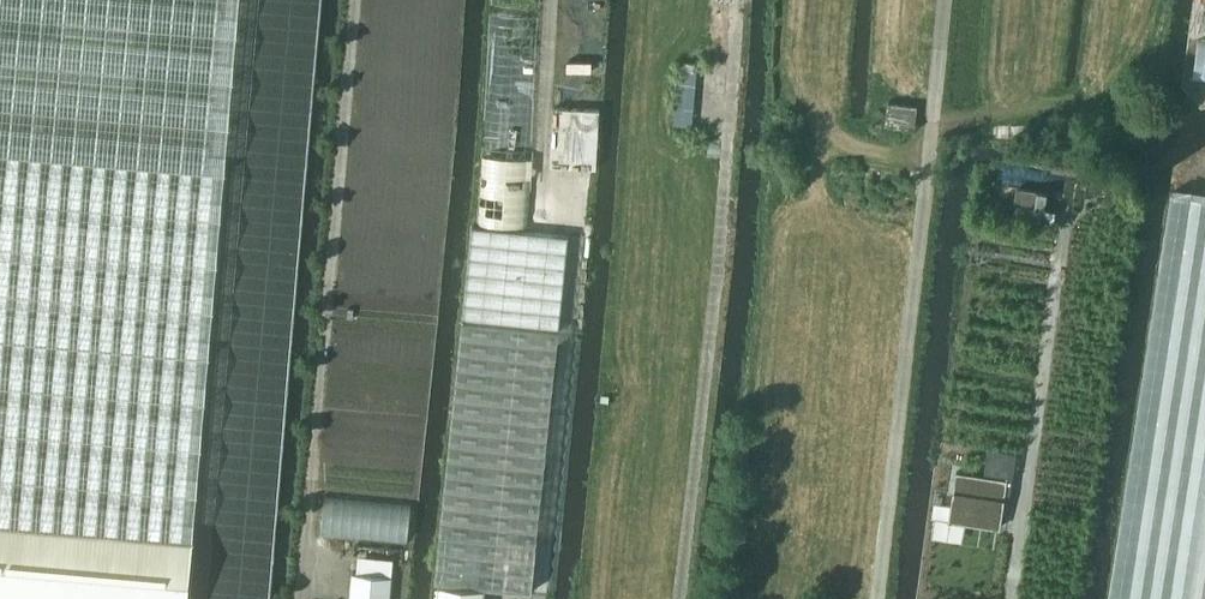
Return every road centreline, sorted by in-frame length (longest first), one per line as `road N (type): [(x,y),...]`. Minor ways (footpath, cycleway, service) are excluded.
road 1 (track): [(676,598),(736,0)]
road 2 (track): [(307,545),(356,0)]

